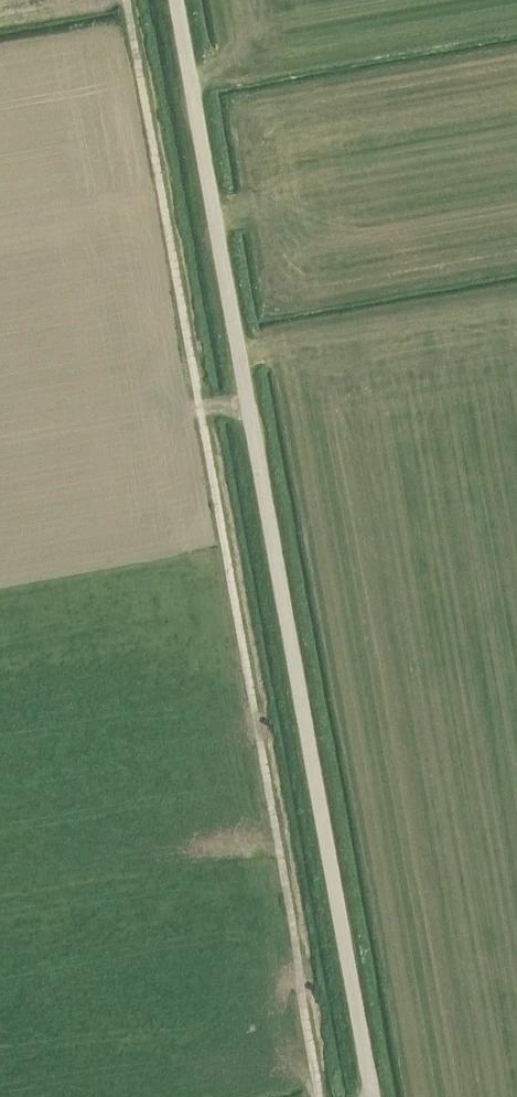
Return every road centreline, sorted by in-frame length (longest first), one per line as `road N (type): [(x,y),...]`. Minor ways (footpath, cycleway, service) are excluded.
road 1 (unclassified): [(372,1096),(175,0)]
road 2 (track): [(322,1096),(126,0)]

